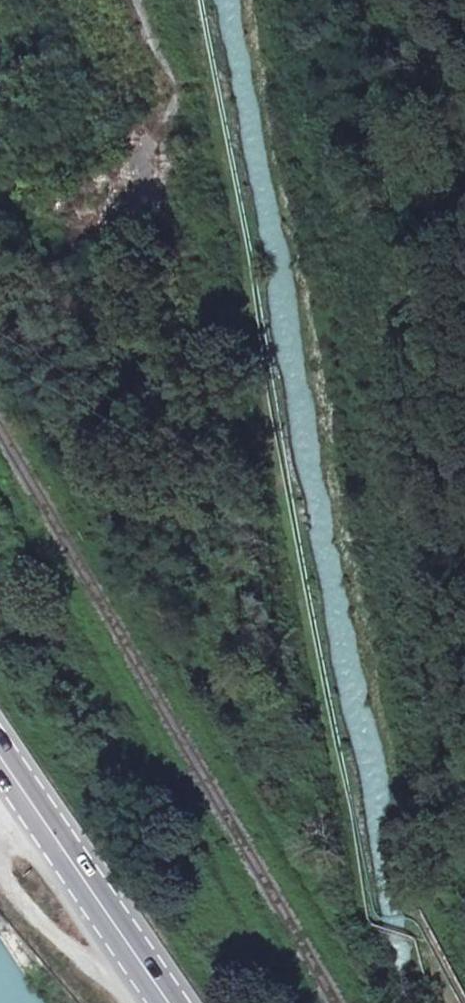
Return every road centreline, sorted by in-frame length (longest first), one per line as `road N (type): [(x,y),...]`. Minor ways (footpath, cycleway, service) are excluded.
road 1 (primary): [(0,756),(172,1002)]
road 2 (track): [(109,221),(173,104),(135,0)]

